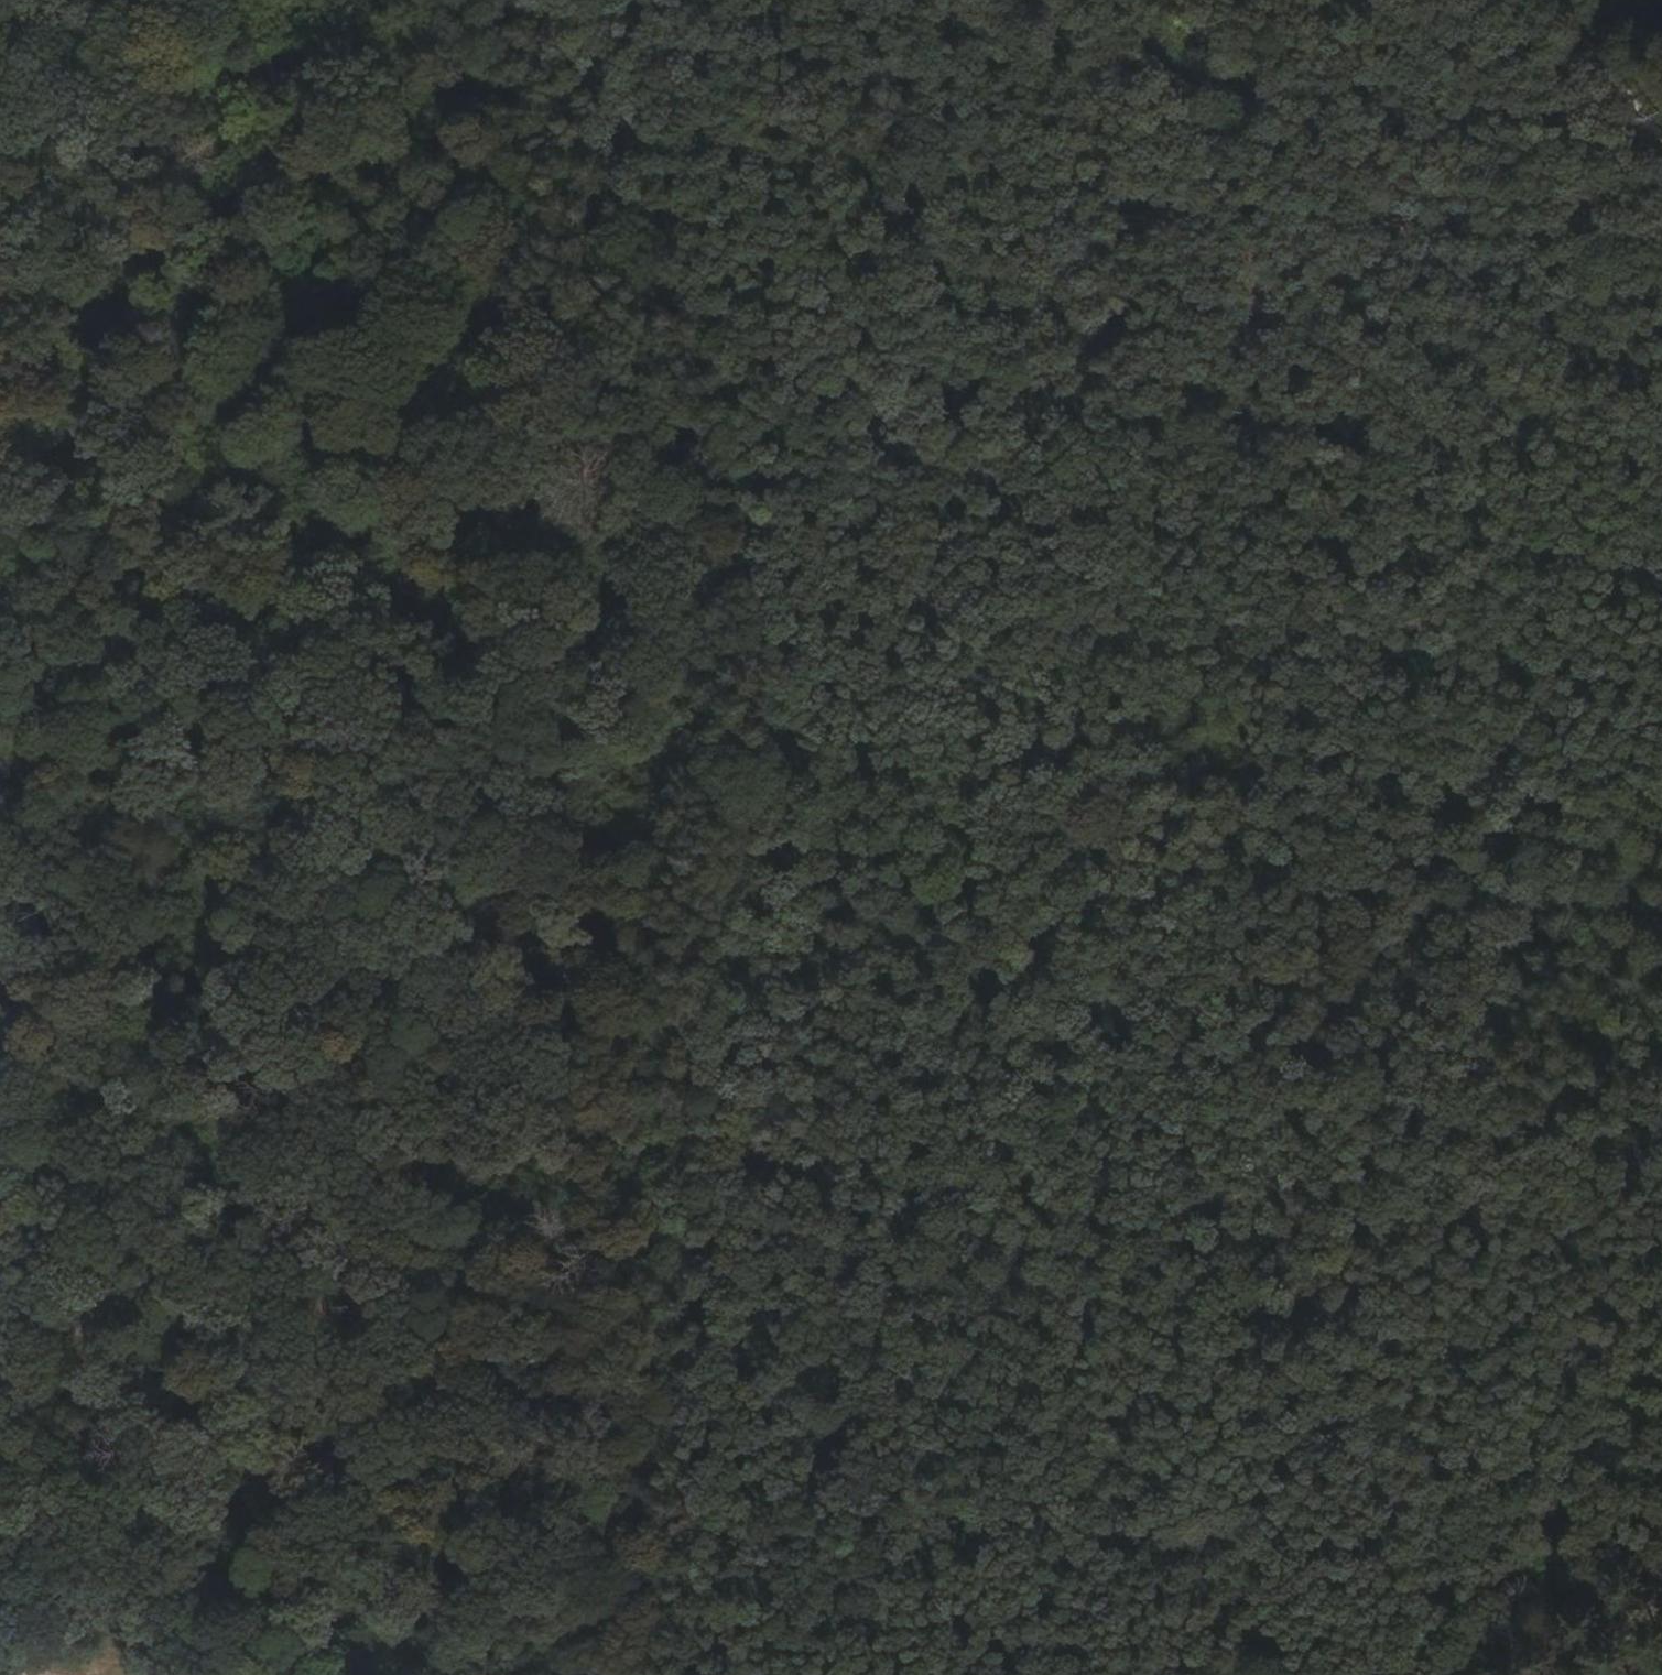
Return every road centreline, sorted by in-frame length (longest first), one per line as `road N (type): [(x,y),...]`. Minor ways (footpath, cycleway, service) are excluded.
road 1 (track): [(1441,1674),(1661,1499)]
road 2 (track): [(1661,112),(1569,0)]

